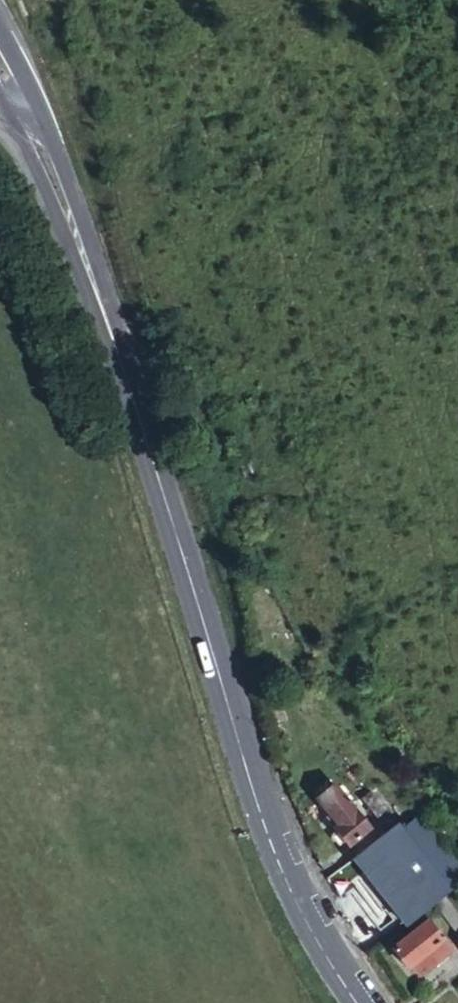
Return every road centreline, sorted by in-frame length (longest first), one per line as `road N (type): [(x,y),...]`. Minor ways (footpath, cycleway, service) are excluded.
road 1 (secondary): [(353,1002),(291,897),(255,810),(92,268)]
road 2 (secondary): [(0,111),(92,268)]
road 3 (secondary): [(92,268),(40,104)]

